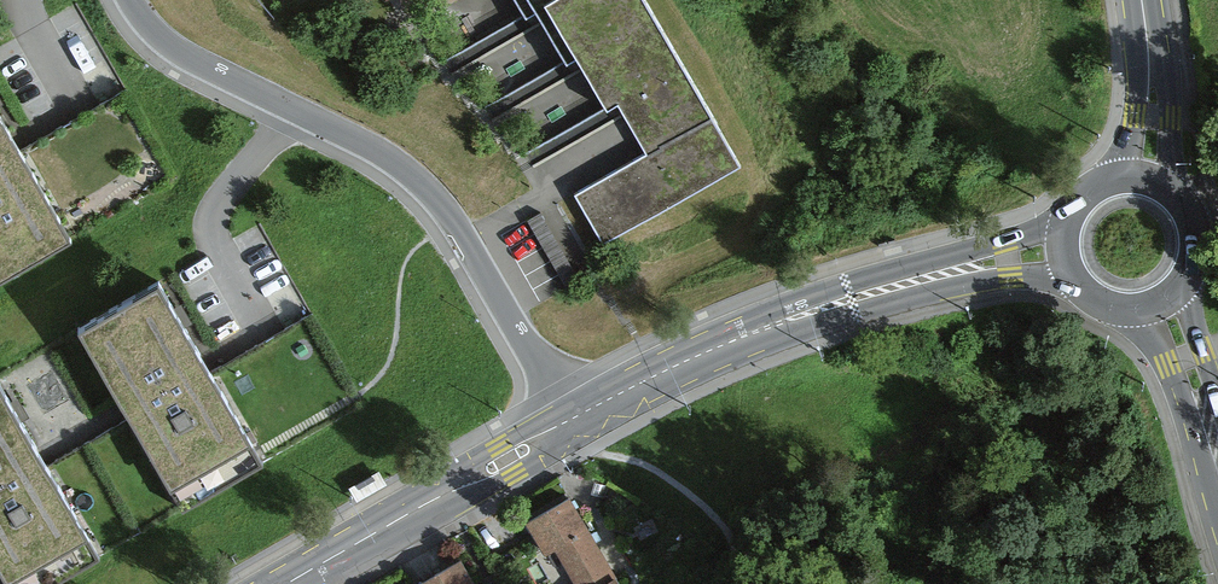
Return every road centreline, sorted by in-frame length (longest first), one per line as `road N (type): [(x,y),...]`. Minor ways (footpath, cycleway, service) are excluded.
road 1 (residential): [(129,0),(176,53),(374,149),(415,178),(467,240),(570,420)]
road 2 (tertiary): [(286,583),(570,420)]
road 3 (tertiary): [(1071,220),(847,286),(781,323)]
road 4 (tertiary): [(781,323),(974,281),(1079,280)]
road 5 (tertiary): [(570,420),(781,323)]
road 6 (secondary): [(1147,304),(1217,508)]
road 7 (secondary): [(1169,189),(1168,79),(1143,12)]
road 8 (secondary): [(1143,12),(1120,178)]
road 9 (secondary): [(1217,402),(1183,279)]

